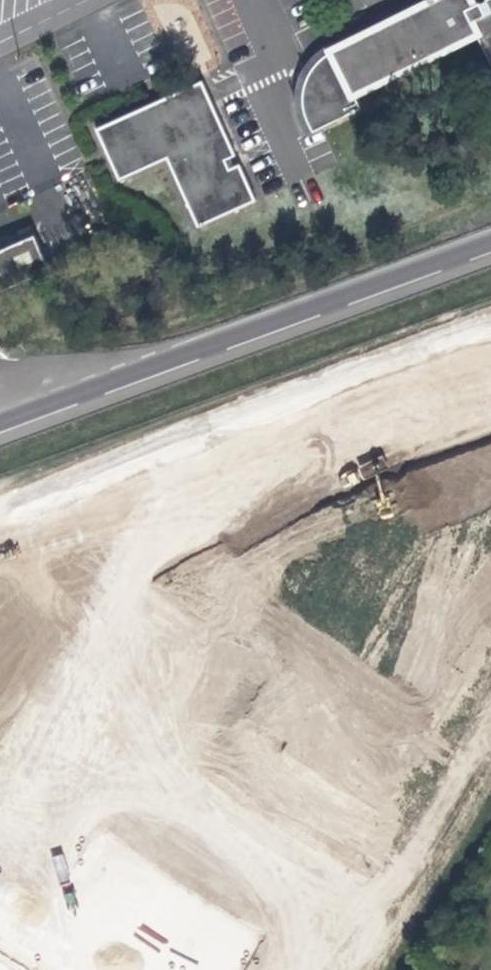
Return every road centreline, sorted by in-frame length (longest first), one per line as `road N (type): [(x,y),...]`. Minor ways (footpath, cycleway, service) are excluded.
road 1 (motorway): [(0,420),(490,234)]
road 2 (unclassified): [(213,969),(215,950),(195,916),(132,887),(85,903)]

